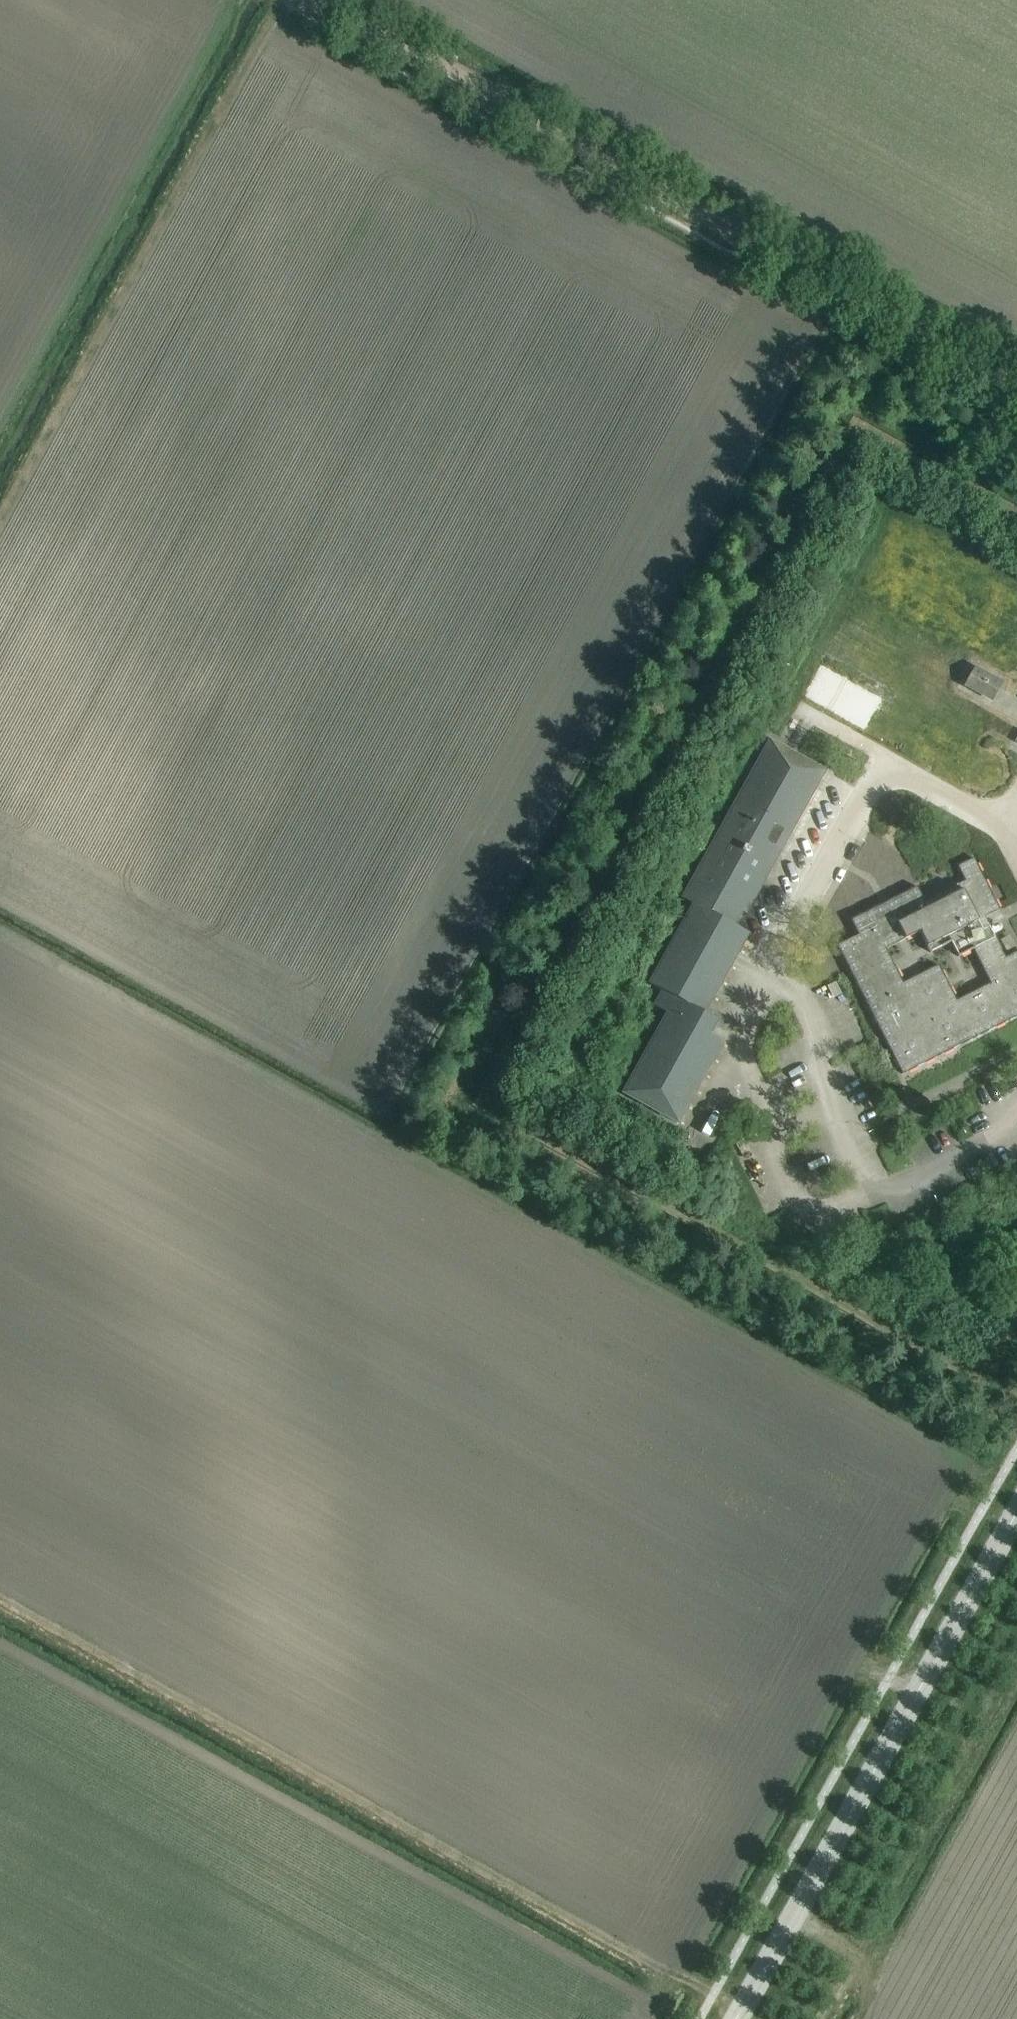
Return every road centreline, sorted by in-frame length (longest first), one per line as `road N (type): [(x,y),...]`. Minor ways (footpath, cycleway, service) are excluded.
road 1 (track): [(1016,390),(315,0)]
road 2 (tertiary): [(734,2018),(1016,1516)]

